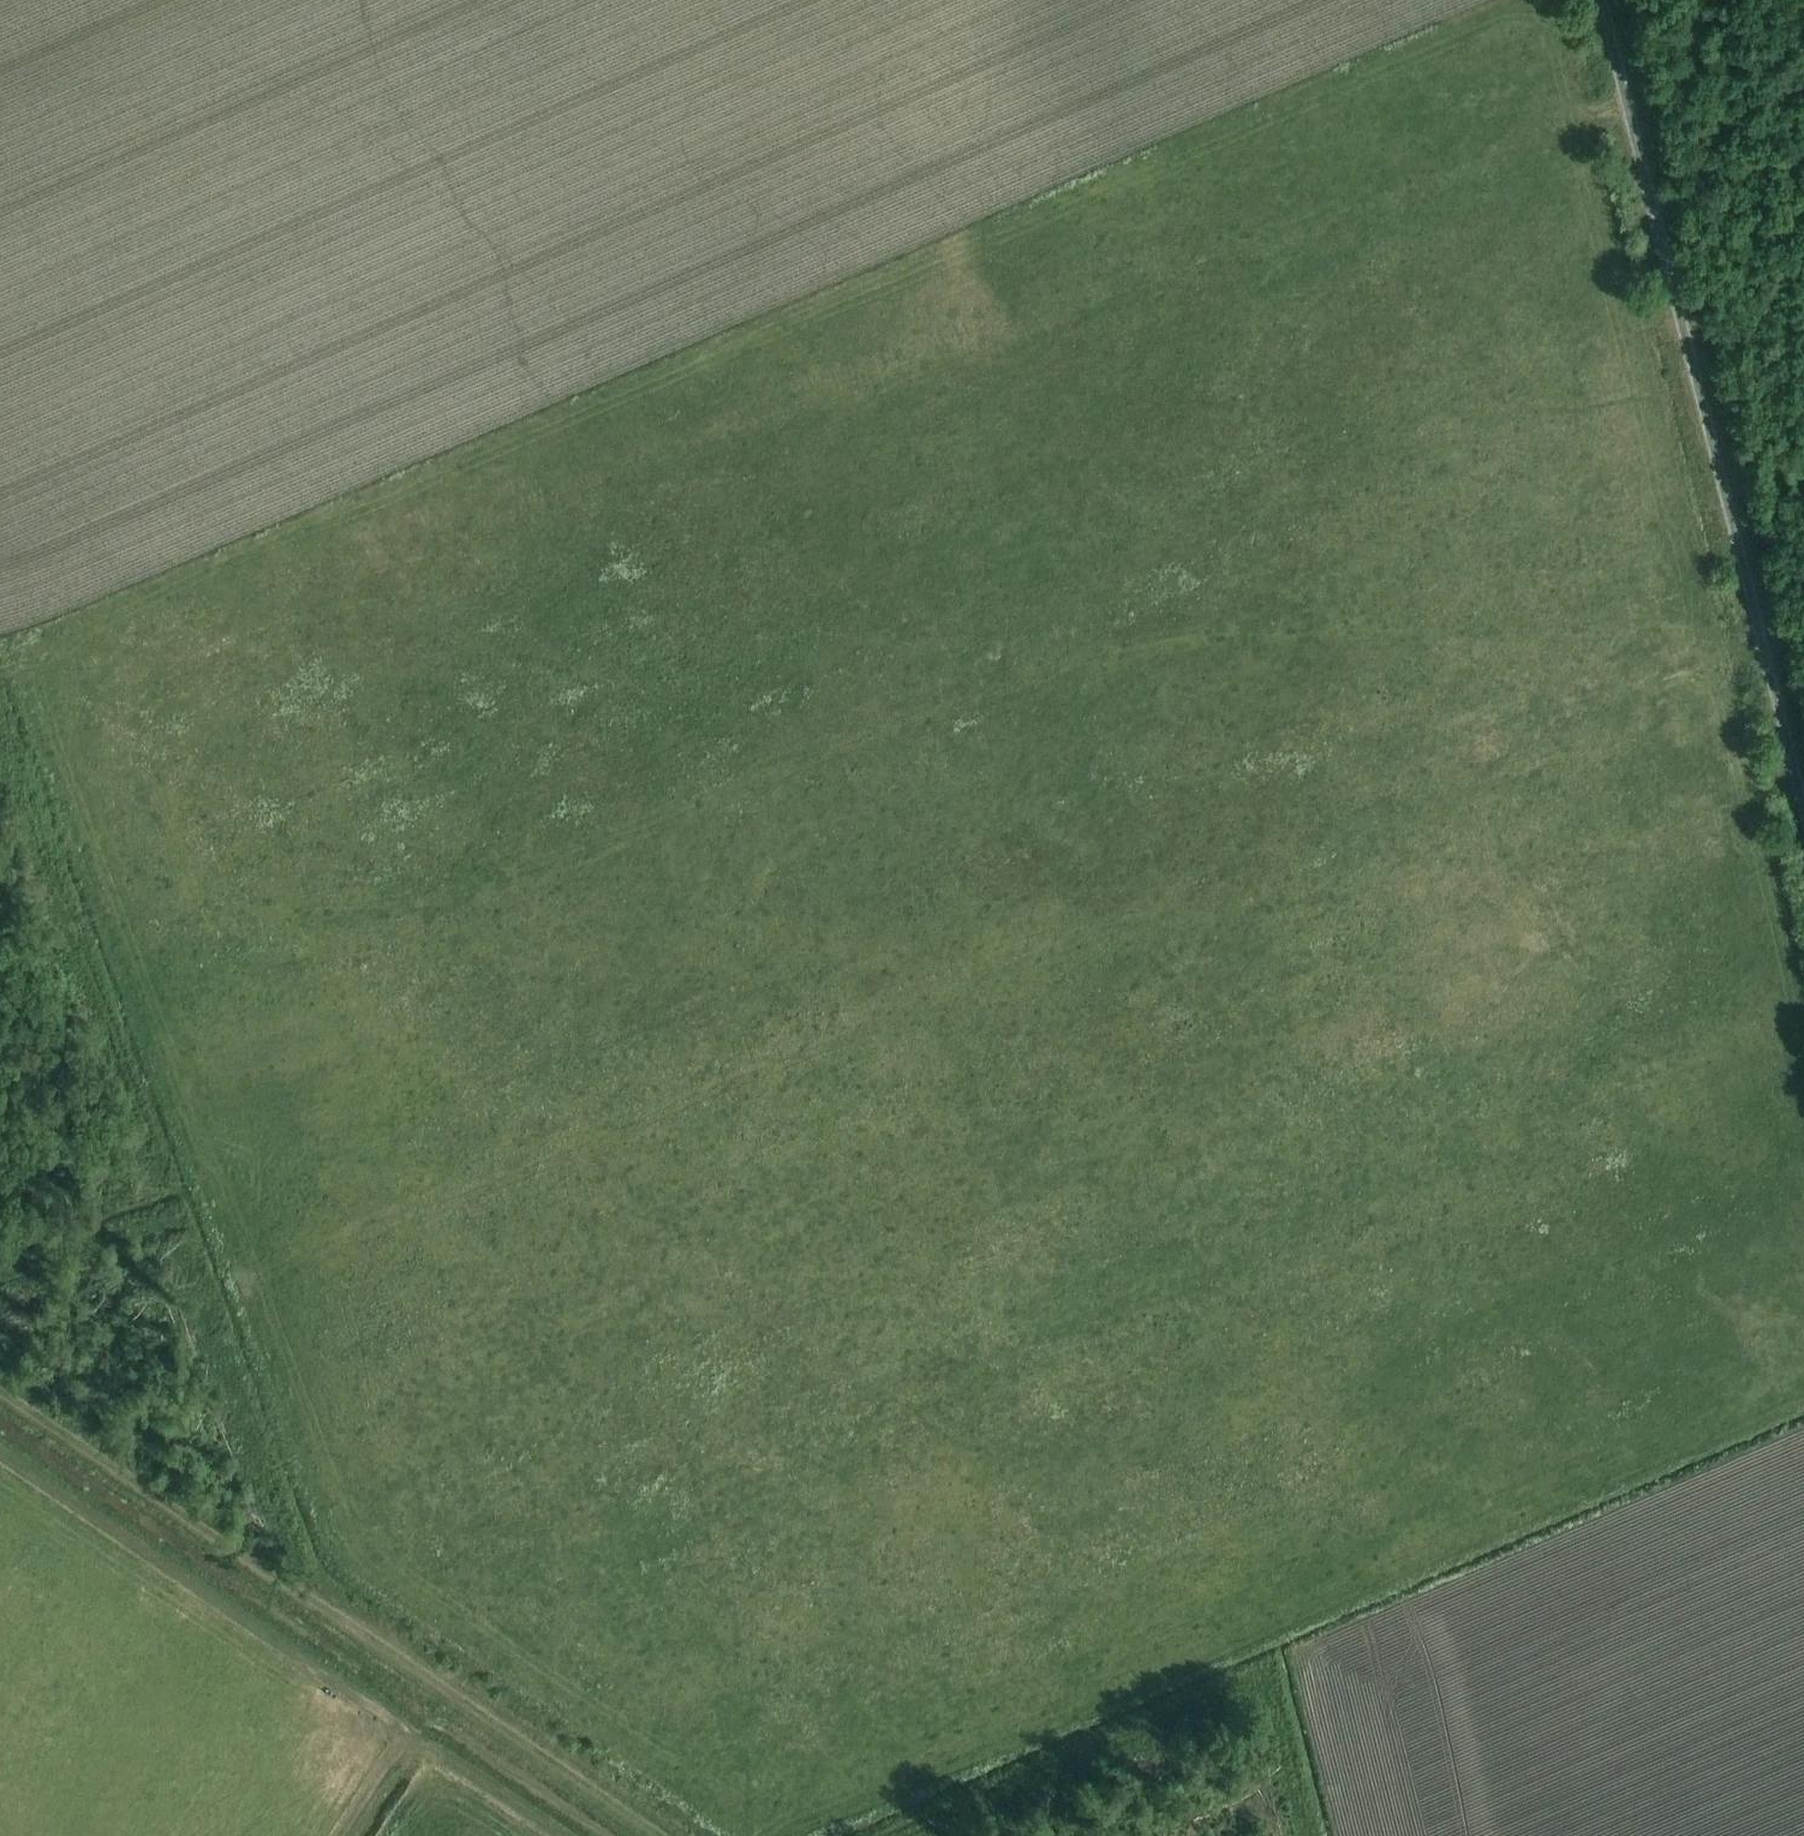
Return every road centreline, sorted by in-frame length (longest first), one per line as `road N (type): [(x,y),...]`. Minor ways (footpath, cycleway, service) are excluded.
road 1 (unclassified): [(1803,815),(1600,0)]

